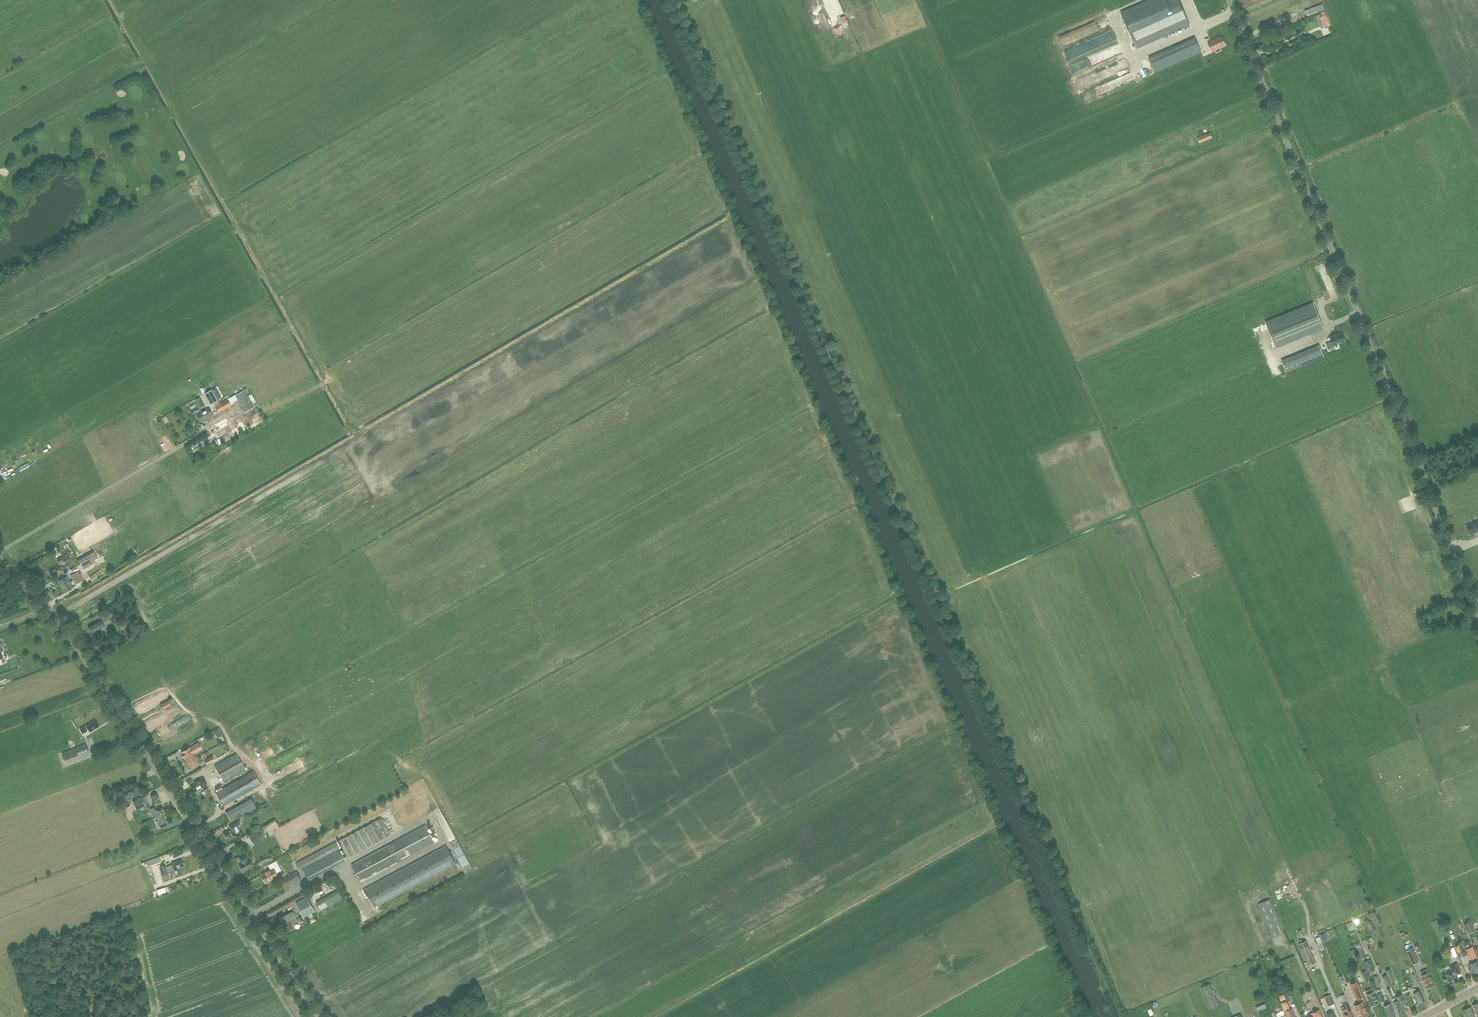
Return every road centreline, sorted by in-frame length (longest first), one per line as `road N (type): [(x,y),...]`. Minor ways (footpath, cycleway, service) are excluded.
road 1 (track): [(677,0),(1119,1016)]
road 2 (unclassified): [(1477,620),(1229,0)]
road 3 (tertiary): [(318,1016),(46,606)]

